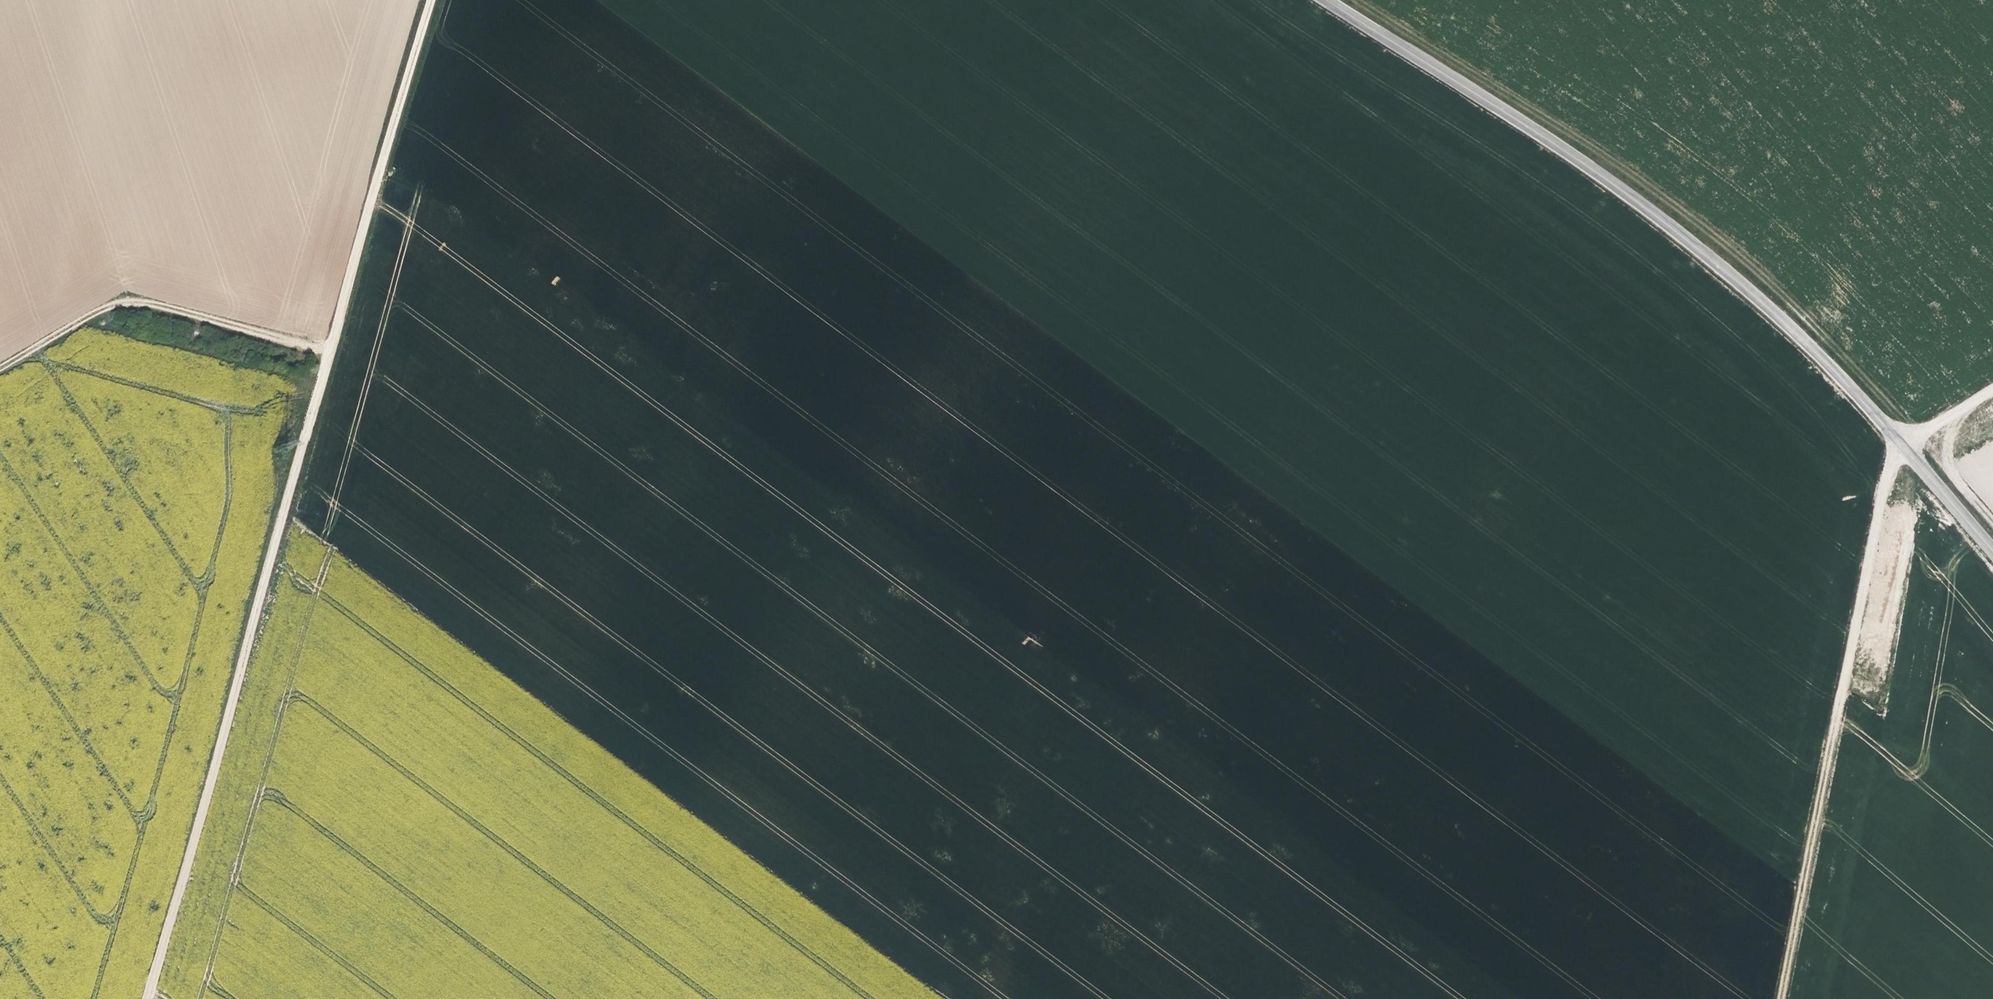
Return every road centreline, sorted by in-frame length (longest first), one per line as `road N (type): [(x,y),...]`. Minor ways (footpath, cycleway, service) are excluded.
road 1 (track): [(431,0),(146,998)]
road 2 (tertiary): [(1992,549),(1766,302),(1617,186),(1330,0)]
road 3 (track): [(0,370),(125,300),(330,350)]
road 4 (track): [(1782,998),(1843,700)]

